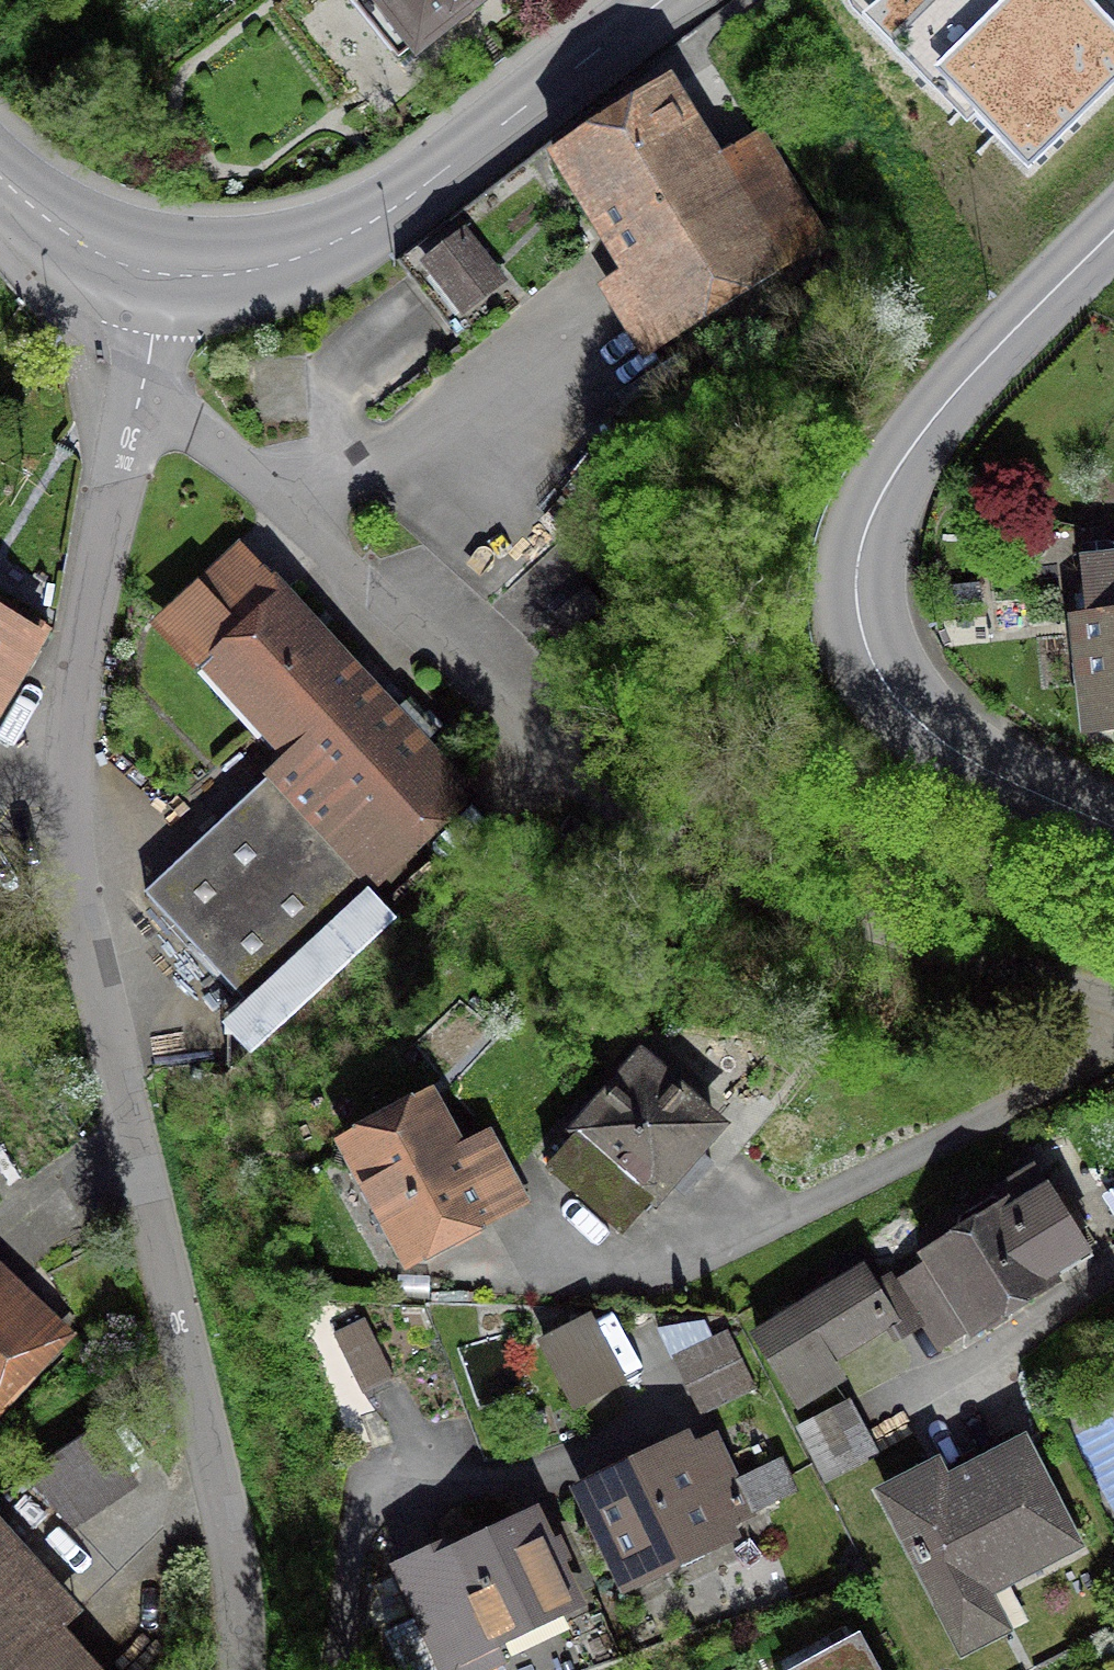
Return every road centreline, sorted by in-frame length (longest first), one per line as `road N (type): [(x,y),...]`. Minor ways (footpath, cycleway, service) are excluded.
road 1 (residential): [(139,397),(79,689),(71,770),(98,958),(237,1545),(241,1669)]
road 2 (residential): [(139,397),(221,450),(583,786),(723,886),(852,930),(1113,999)]
road 3 (secondary): [(1113,233),(897,468),(861,552),(856,590),(870,660),(927,731),(962,756),(1113,828)]
road 4 (secondary): [(166,276),(253,274),(348,235),(448,171),(665,0)]
road 5 (secondary): [(0,177),(91,252),(166,276)]
road 6 (residential): [(166,276),(139,397)]

